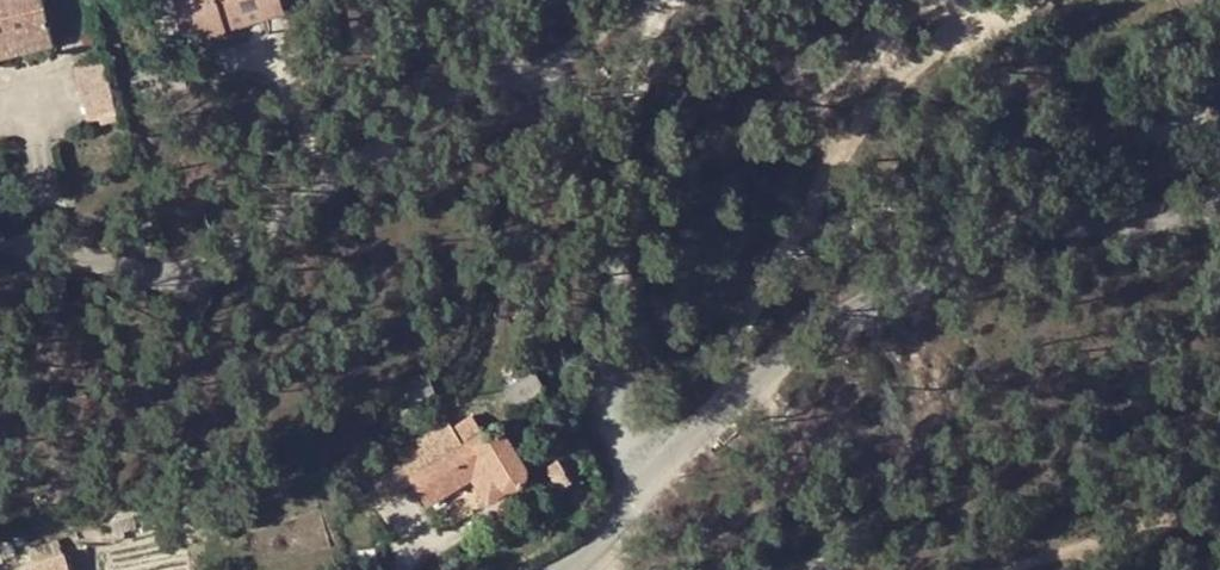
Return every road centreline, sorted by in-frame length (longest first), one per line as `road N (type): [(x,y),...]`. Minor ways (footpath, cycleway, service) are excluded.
road 1 (unclassified): [(0,244),(155,277),(201,267),(255,242),(472,80),(500,68),(565,85),(606,129),(616,163)]
road 2 (unclassified): [(1219,216),(1086,226),(852,314),(728,391),(643,485)]
road 3 (unclassified): [(616,163),(628,441),(643,485)]
road 4 (unclassified): [(616,163),(665,0)]
road 5 (track): [(517,69),(618,0)]

